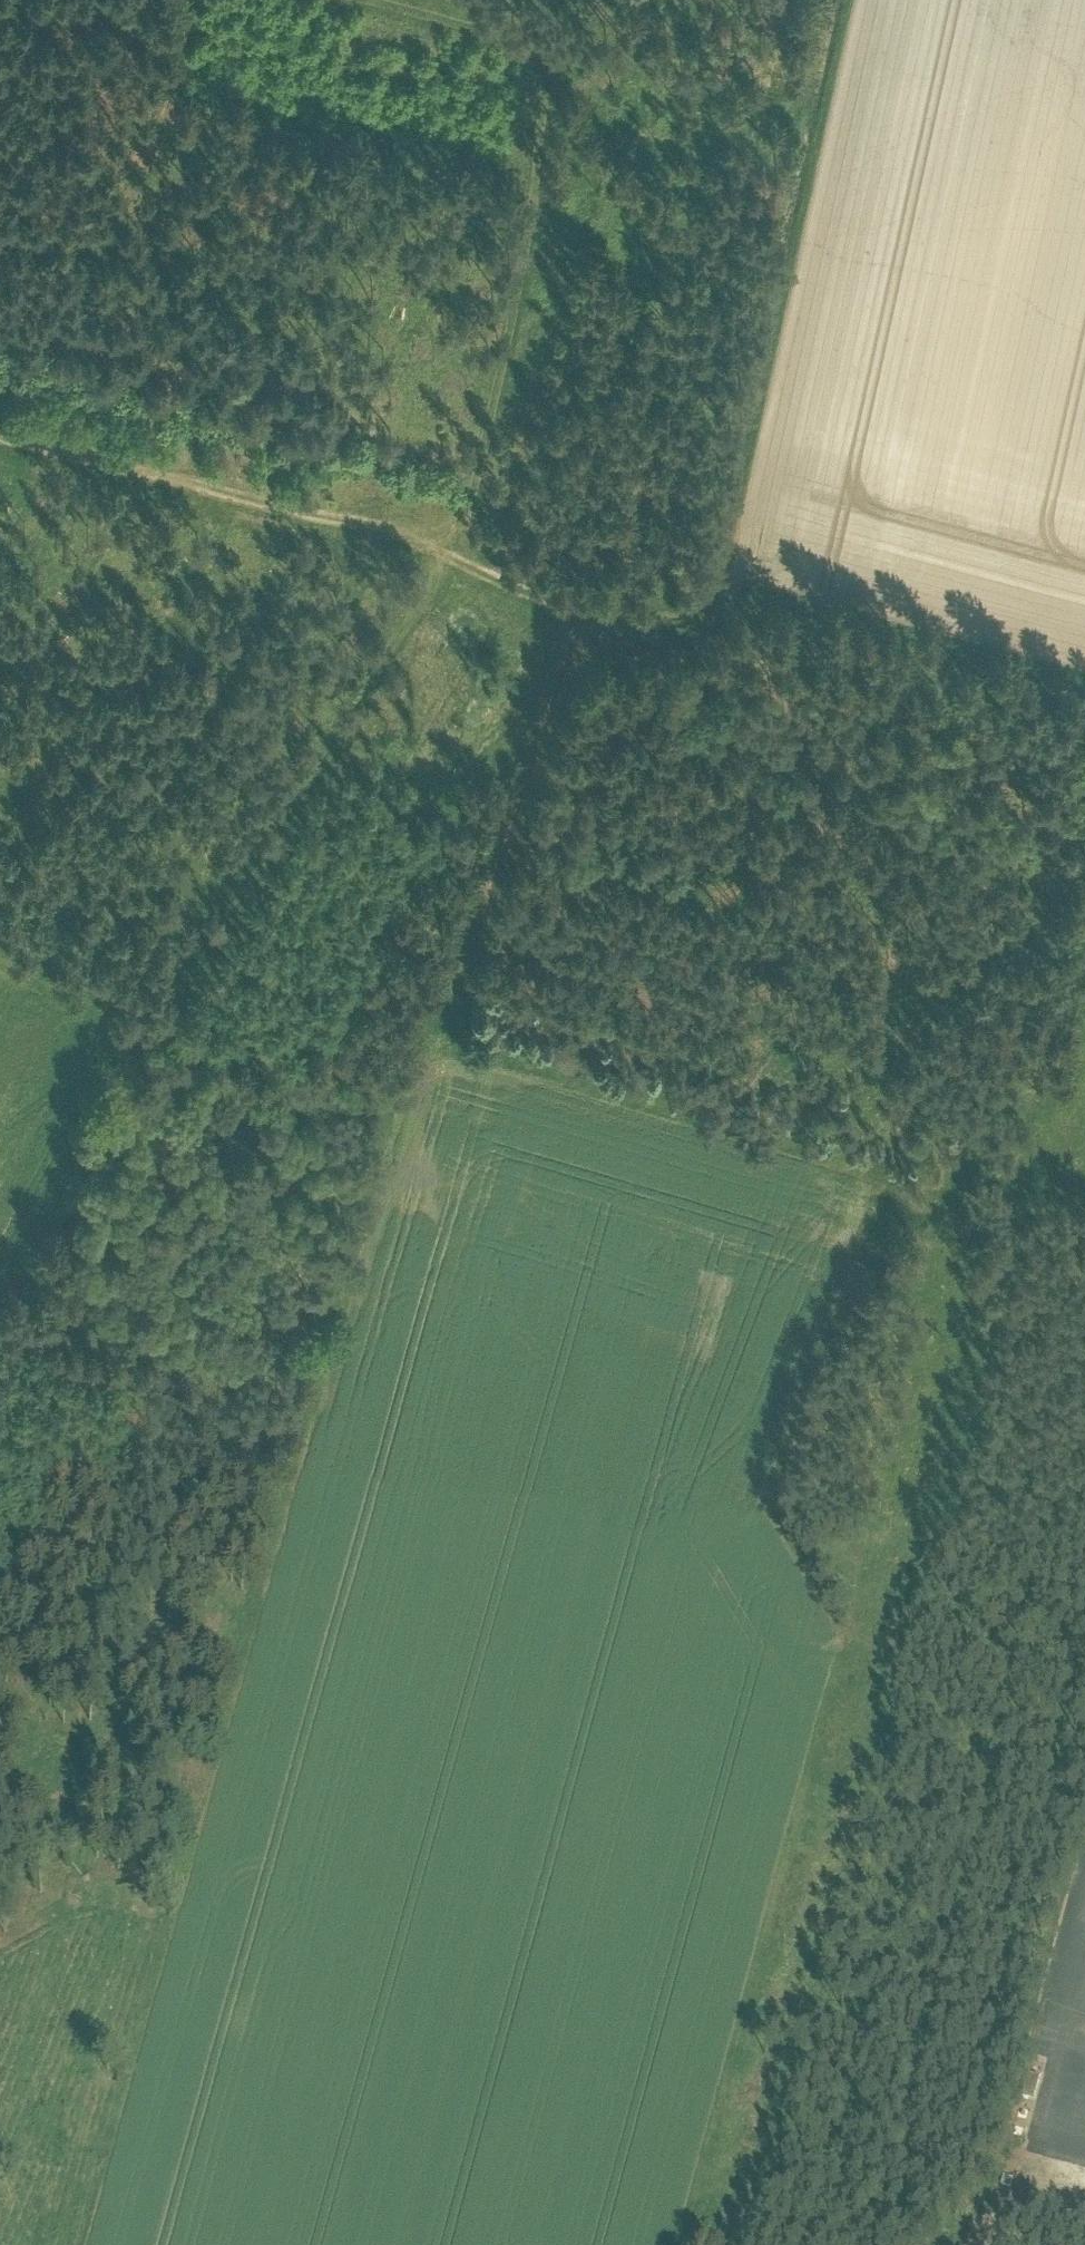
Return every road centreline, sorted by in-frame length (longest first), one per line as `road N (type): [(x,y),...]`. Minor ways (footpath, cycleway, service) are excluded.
road 1 (track): [(0,434),(448,550),(508,597),(589,611),(668,610),(708,569)]
road 2 (track): [(544,603),(421,1013)]

